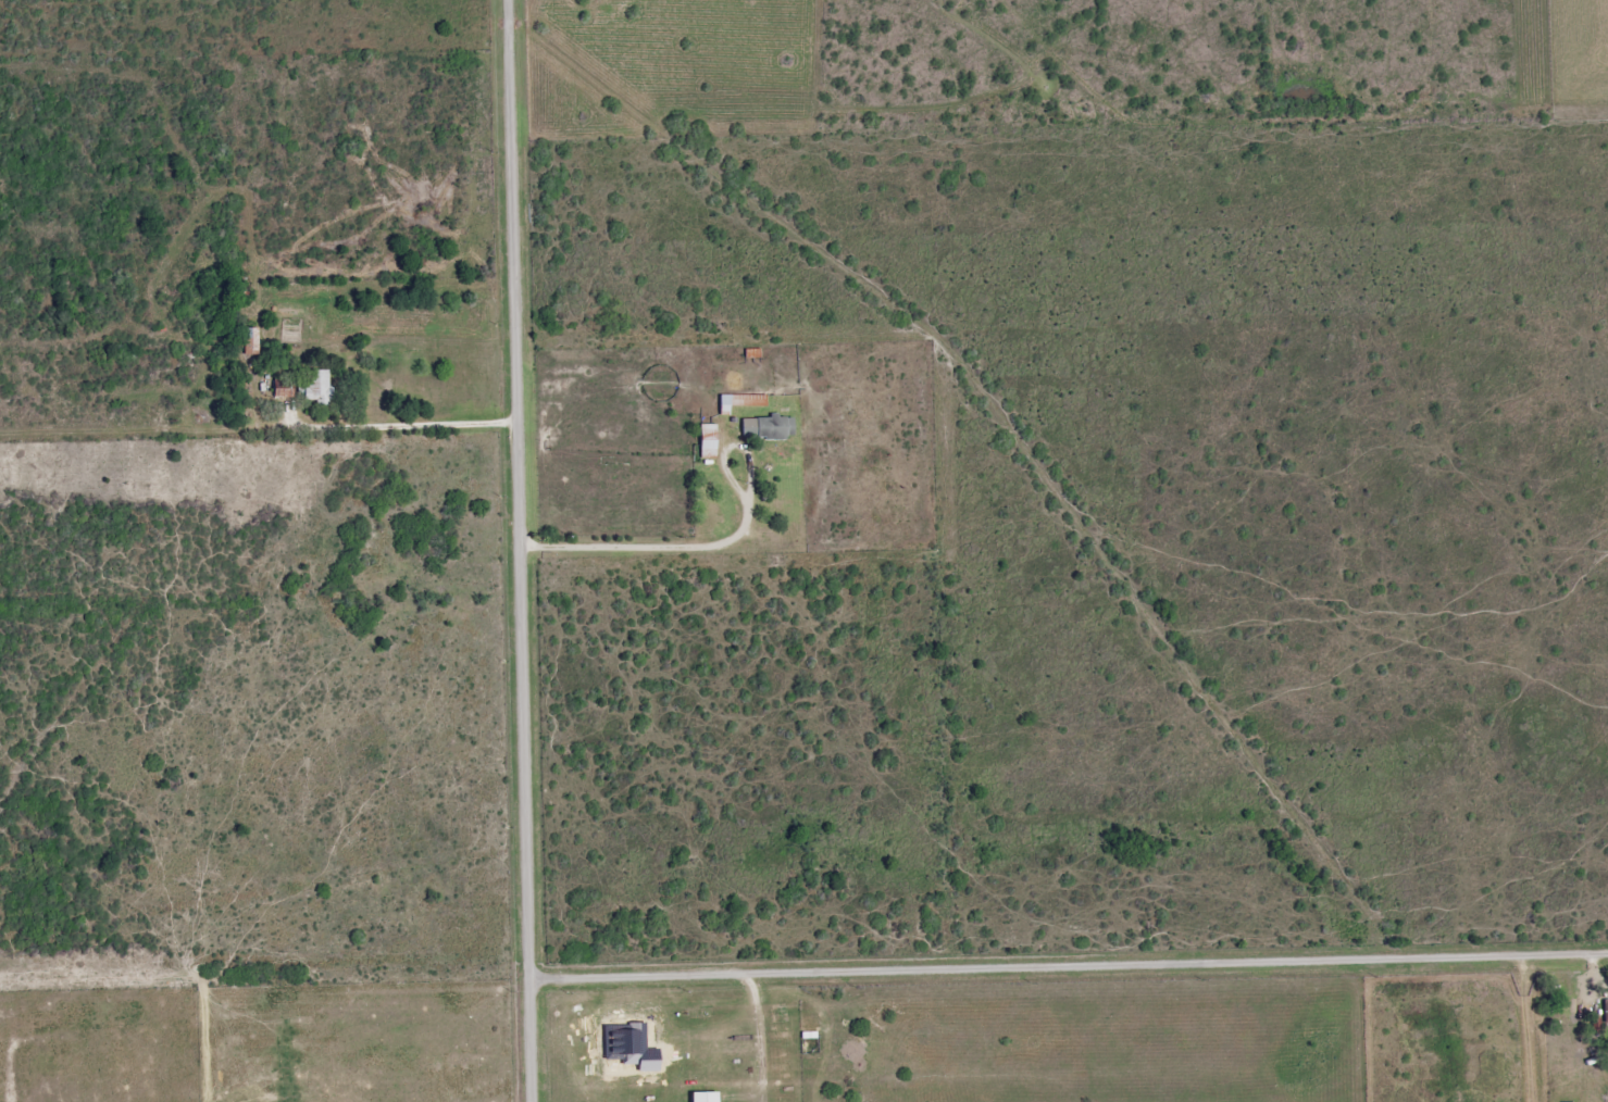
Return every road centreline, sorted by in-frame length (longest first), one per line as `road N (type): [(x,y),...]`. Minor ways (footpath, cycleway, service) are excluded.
road 1 (residential): [(533,1101),(510,0)]

